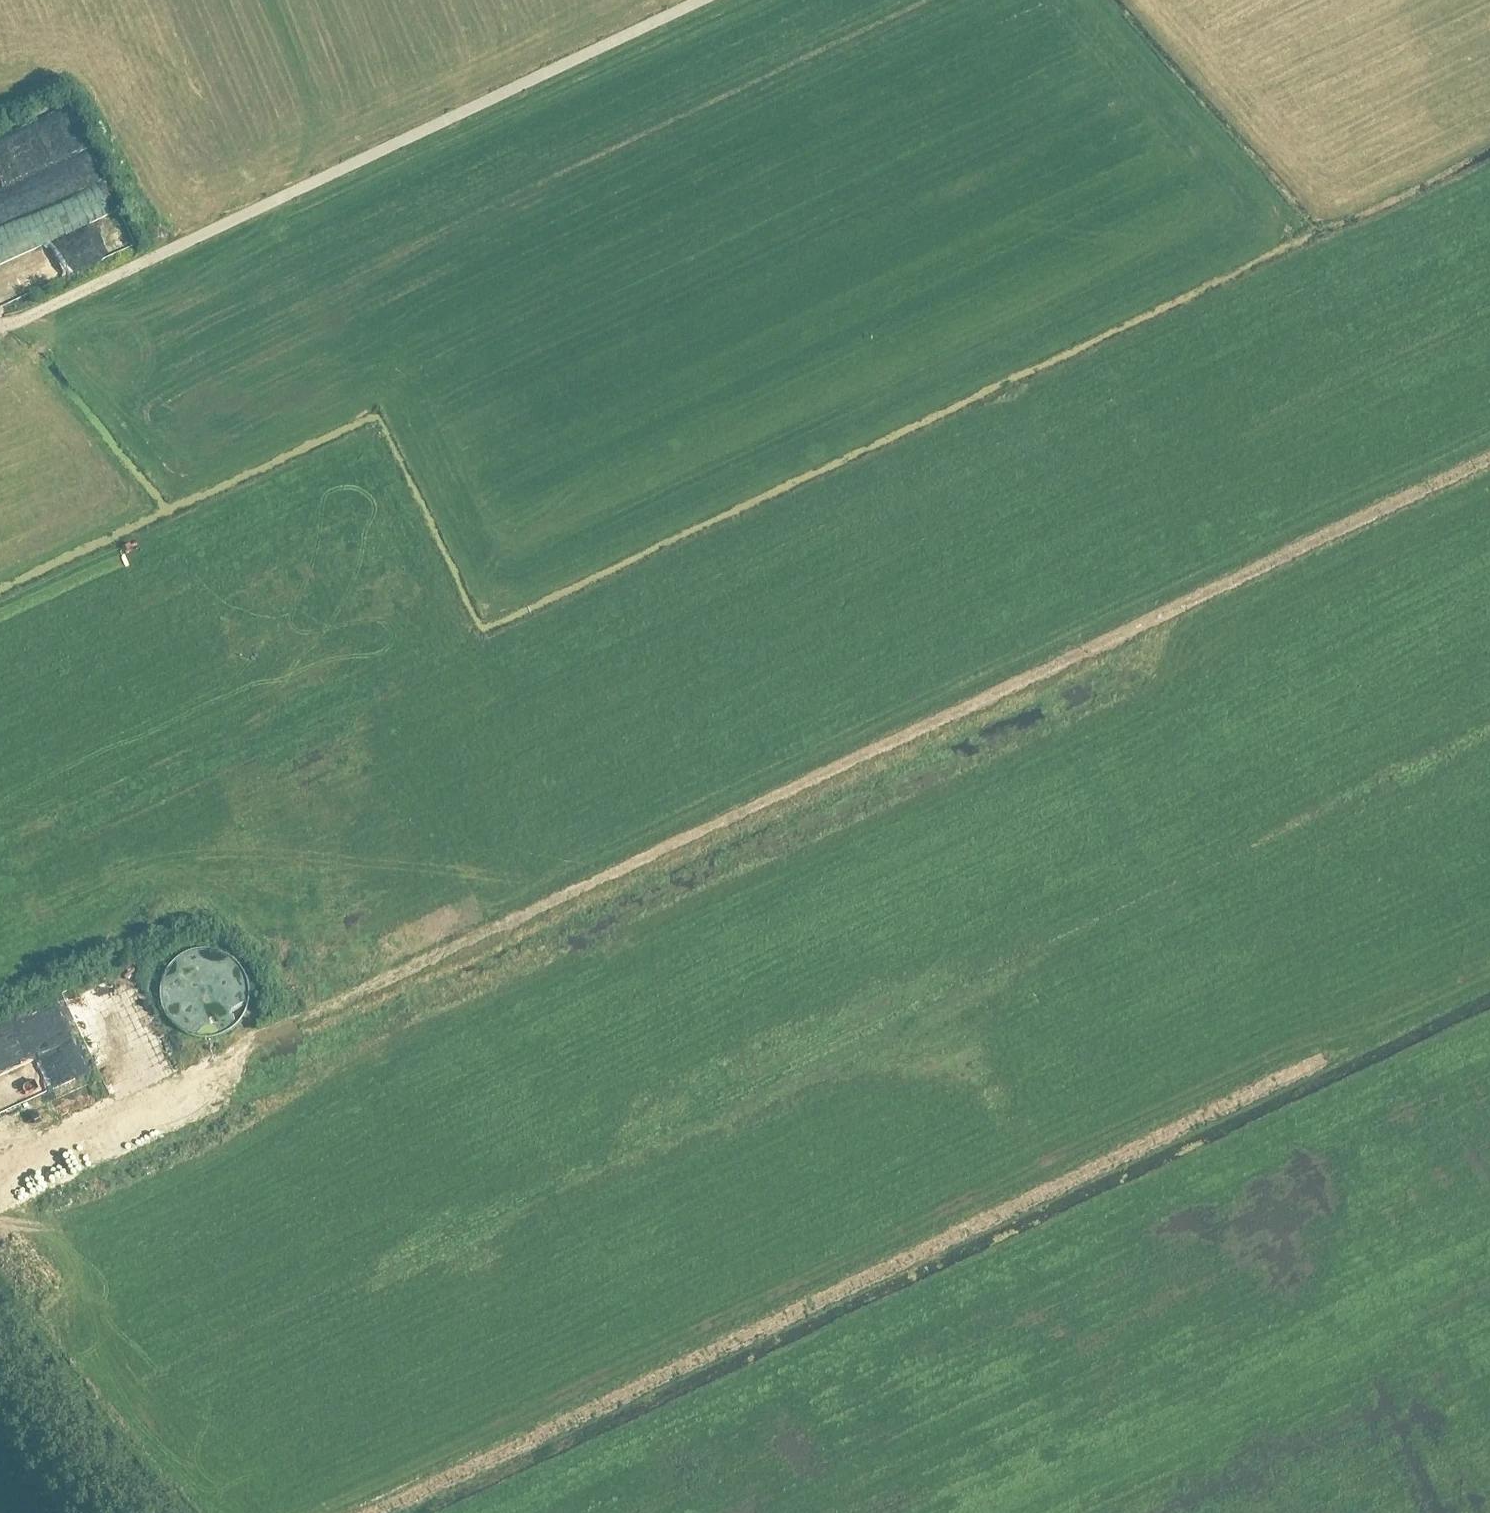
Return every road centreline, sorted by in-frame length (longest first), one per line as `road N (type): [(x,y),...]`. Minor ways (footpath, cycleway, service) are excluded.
road 1 (unclassified): [(101,1512),(0,1390)]

